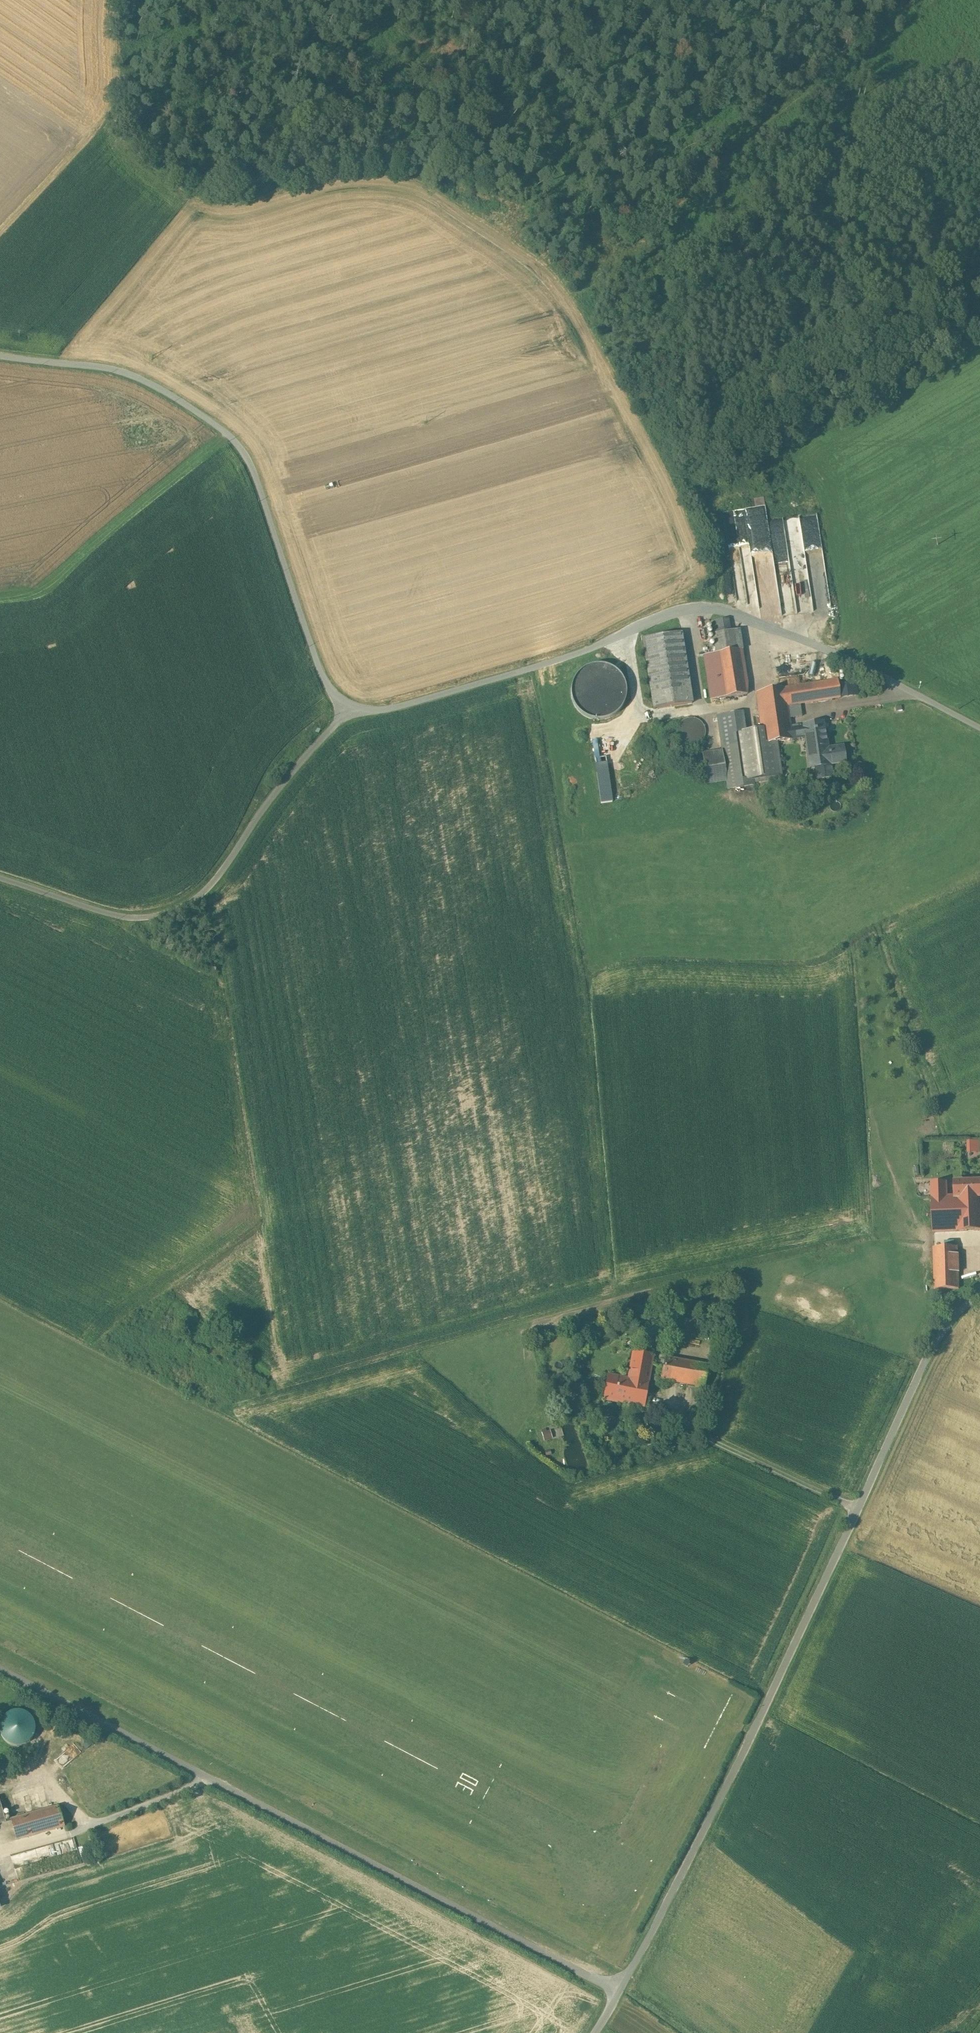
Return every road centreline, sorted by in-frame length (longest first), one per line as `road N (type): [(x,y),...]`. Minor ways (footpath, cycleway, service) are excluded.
road 1 (unclassified): [(0,357),(123,372),(222,431),(255,476),(325,681),(352,706),(399,706),(702,608),(810,643),(979,727)]
road 2 (unclassified): [(594,2032),(768,1700),(924,1362),(979,1294)]

